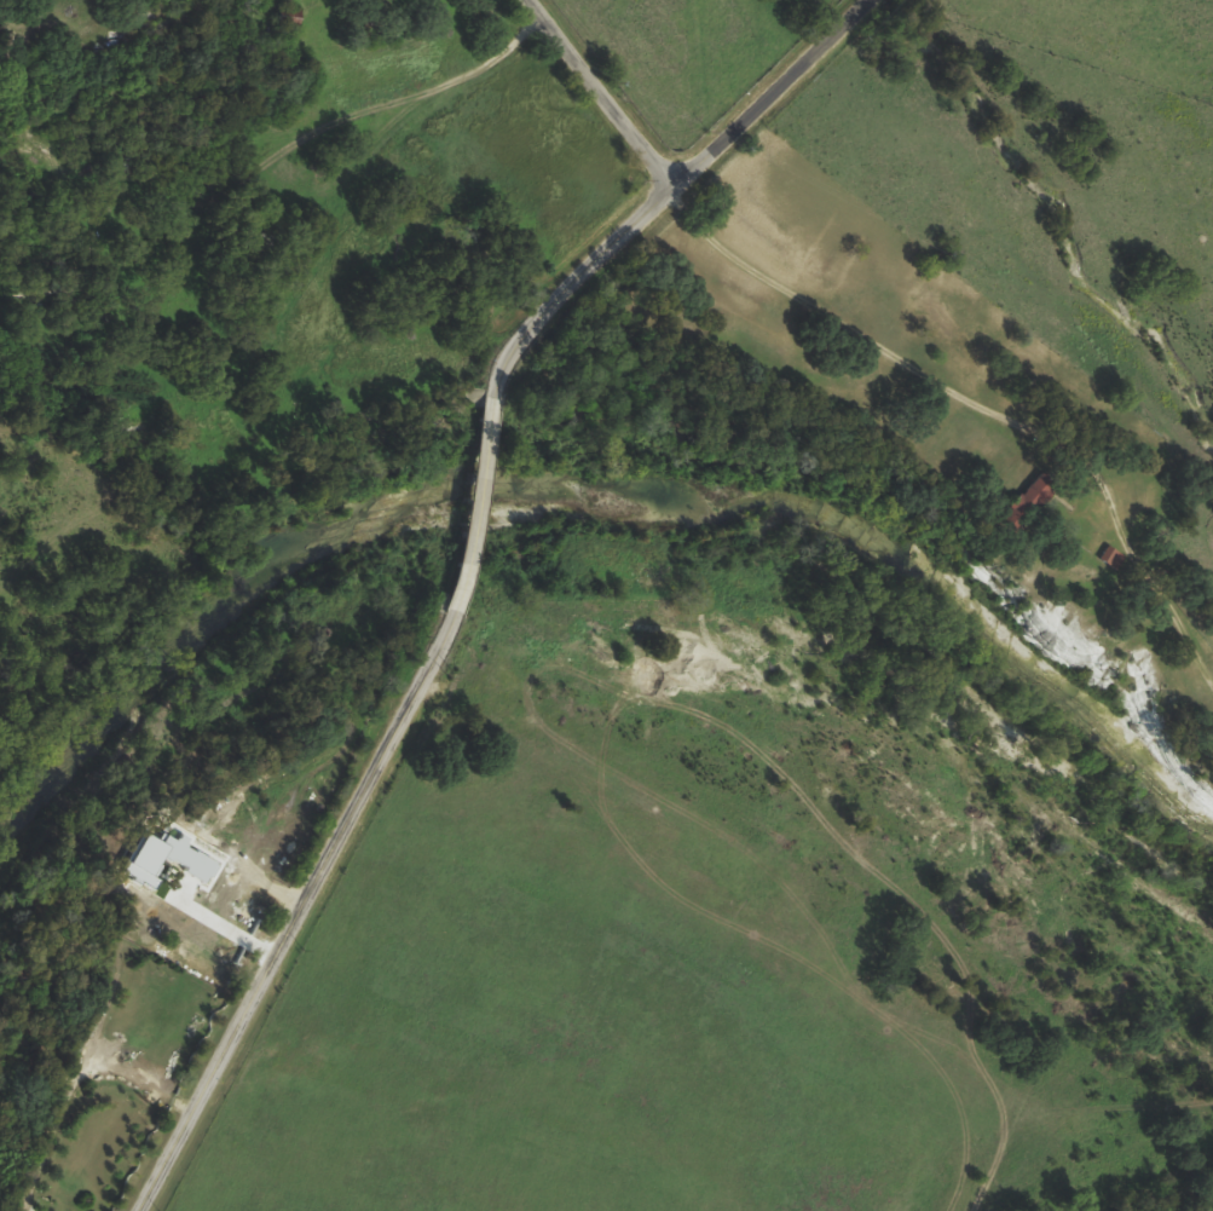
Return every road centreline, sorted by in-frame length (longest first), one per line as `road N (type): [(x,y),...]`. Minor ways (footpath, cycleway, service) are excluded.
road 1 (residential): [(142,1210),(452,635),(506,380),(583,281),(871,0)]
road 2 (residential): [(675,190),(525,0)]

